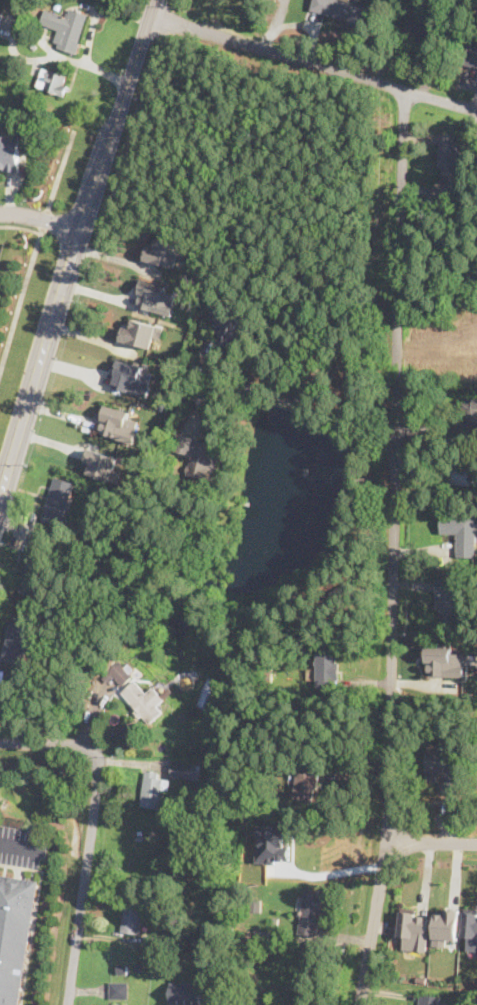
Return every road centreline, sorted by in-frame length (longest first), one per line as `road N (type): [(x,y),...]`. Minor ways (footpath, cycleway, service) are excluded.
road 1 (residential): [(357,1004),(392,773),(407,92)]
road 2 (secondary): [(0,495),(155,0)]
road 3 (residential): [(67,1004),(94,753),(0,744)]
road 4 (residential): [(149,17),(476,111)]
road 5 (residential): [(396,454),(204,373)]

